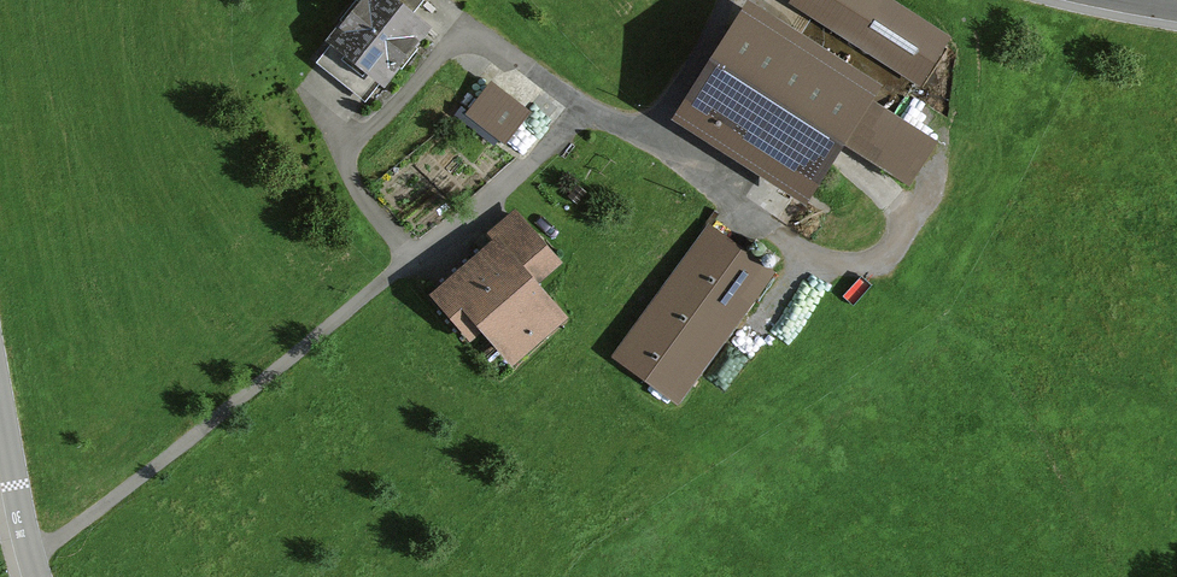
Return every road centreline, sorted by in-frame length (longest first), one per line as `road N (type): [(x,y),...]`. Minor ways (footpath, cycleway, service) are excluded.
road 1 (track): [(586,108),(514,53),(465,53),(404,107),(353,164),(405,271)]
road 2 (track): [(657,137),(808,263),(882,267),(913,235),(888,181)]
road 3 (unclassified): [(0,407),(36,576)]

